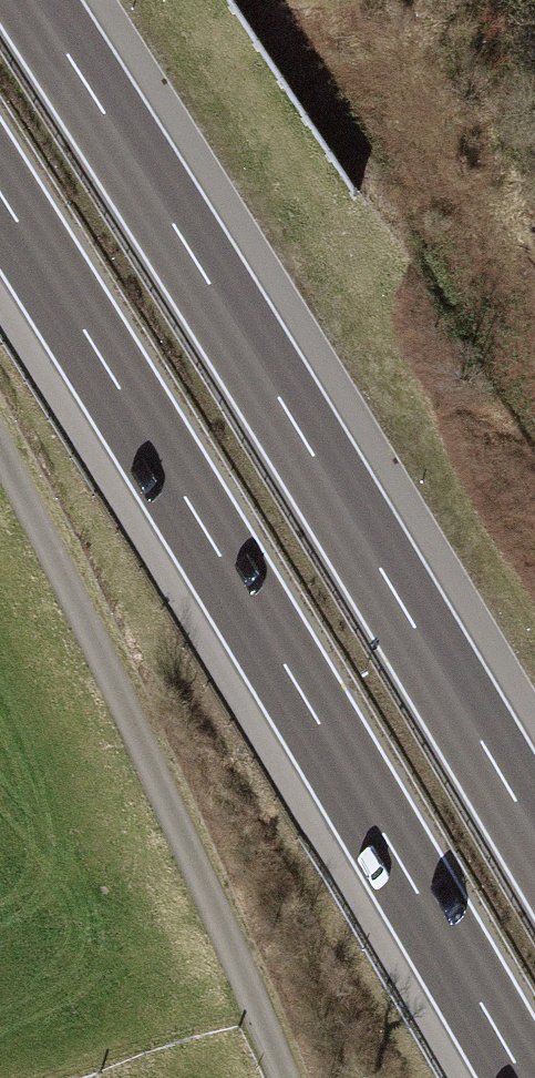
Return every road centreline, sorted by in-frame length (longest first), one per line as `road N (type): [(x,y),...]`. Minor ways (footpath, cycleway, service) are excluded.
road 1 (motorway): [(0,196),(522,1077)]
road 2 (motorway): [(534,831),(36,0)]

